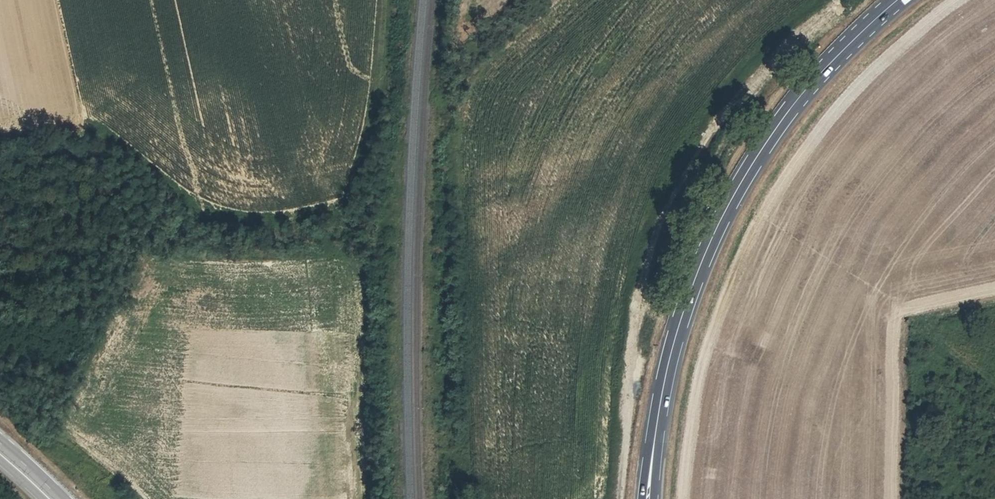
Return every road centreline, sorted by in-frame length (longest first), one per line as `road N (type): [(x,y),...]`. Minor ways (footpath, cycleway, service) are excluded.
road 1 (primary): [(896,0),(823,68),(735,188),(667,361),(645,498)]

